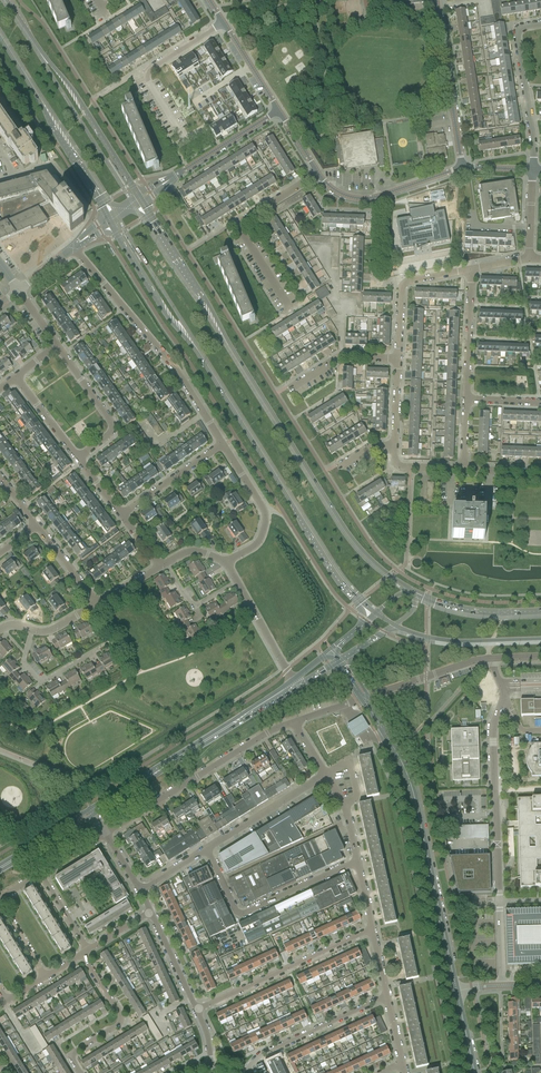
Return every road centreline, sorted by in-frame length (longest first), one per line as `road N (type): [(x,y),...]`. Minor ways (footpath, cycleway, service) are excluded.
road 1 (secondary): [(412,593),(371,562),(340,524),(140,204)]
road 2 (secondary): [(112,223),(338,575),(375,613)]
road 3 (unclassified): [(501,986),(492,737),(504,691),(489,659)]
road 4 (tertiary): [(457,991),(415,796),(364,698)]
road 5 (residential): [(223,444),(179,373),(73,248)]
road 6 (secondary): [(92,812),(295,684)]
road 7 (secondary): [(137,198),(6,0)]
road 8 (residential): [(105,836),(293,724)]
road 9 (secondary): [(0,39),(108,217)]
road 10 (unclassified): [(358,863),(241,916),(208,851)]
road 11 (unclassified): [(290,313),(242,237),(241,222),(317,173)]
road 12 (residential): [(196,1011),(372,929)]
road 13 (tertiary): [(462,167),(437,0)]
road 14 (residential): [(187,141),(148,72),(222,24)]
road 15 (unclassified): [(532,170),(515,38),(520,28),(540,24)]
road 16 (residential): [(247,1072),(263,1053),(386,998)]
road 17 (residential): [(79,1072),(69,1056),(121,1021),(82,954)]
road 18 (tertiary): [(317,173),(358,198),(462,167)]
road 19 (residential): [(227,563),(259,542),(266,515),(223,444)]
road 20 (secondary): [(395,625),(448,641),(540,640)]
road 21 (unclassified): [(399,360),(404,285),(472,268)]
road 22 (residential): [(77,458),(112,427),(56,346)]
road 23 (unclassified): [(208,851),(326,776)]
road 24 (residential): [(295,684),(227,563)]
road 25 (unclassified): [(466,400),(472,268)]
road 26 (secondary): [(540,612),(458,610),(412,593)]
road 27 (unclassified): [(364,698),(489,659)]
road 28 (residential): [(99,647),(41,683),(23,662),(32,629)]
road 29 (tertiary): [(172,180),(278,111)]
road 30 (residential): [(121,516),(223,444)]

